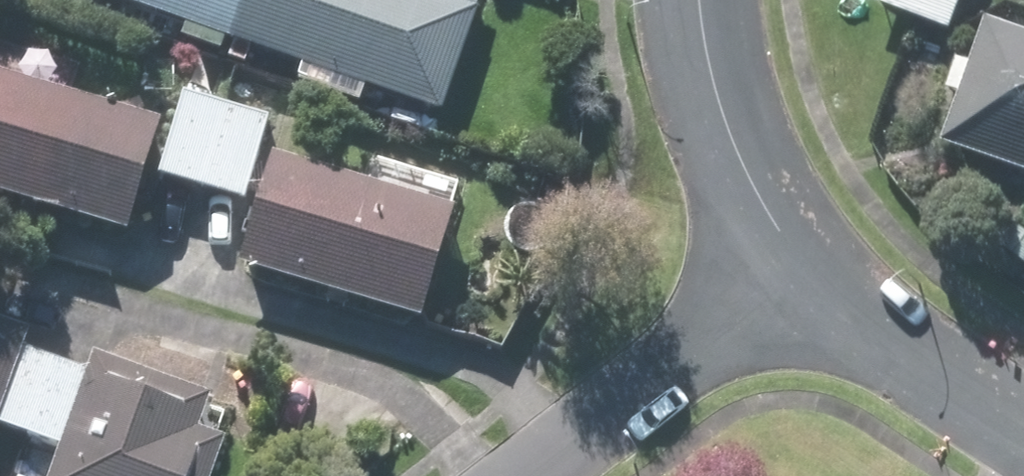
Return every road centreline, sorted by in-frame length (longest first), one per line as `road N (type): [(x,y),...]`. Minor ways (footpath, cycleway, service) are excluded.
road 1 (residential): [(800,262),(524,475)]
road 2 (residential): [(698,0),(727,119),(800,262)]
road 3 (residential): [(800,262),(1023,426)]

